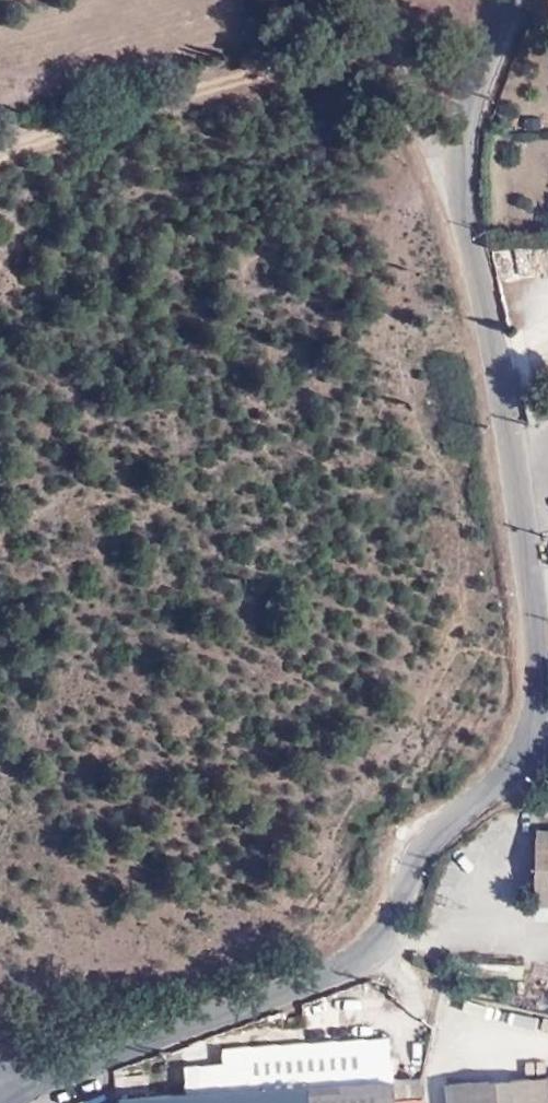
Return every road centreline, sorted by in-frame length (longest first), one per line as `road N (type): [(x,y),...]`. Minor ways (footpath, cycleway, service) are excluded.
road 1 (residential): [(519,0),(479,95),(464,159),(529,516),(540,700),(518,766),(416,862),(386,937),(365,962),(17,1102)]

